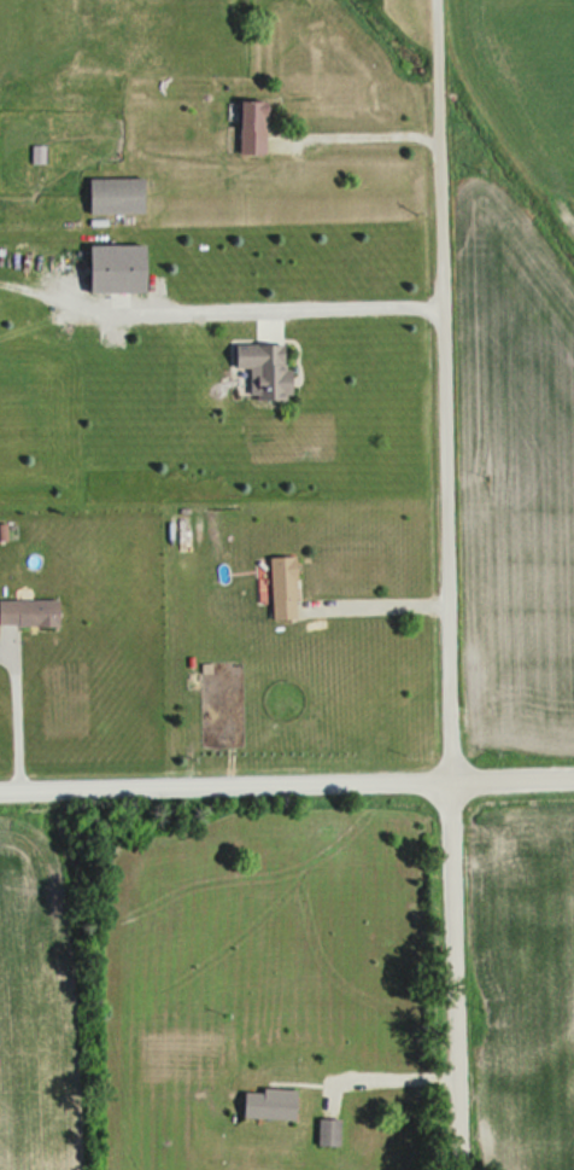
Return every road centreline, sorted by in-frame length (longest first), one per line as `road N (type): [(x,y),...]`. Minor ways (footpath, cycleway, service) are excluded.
road 1 (residential): [(460,1169),(448,0)]
road 2 (residential): [(0,792),(573,776)]

